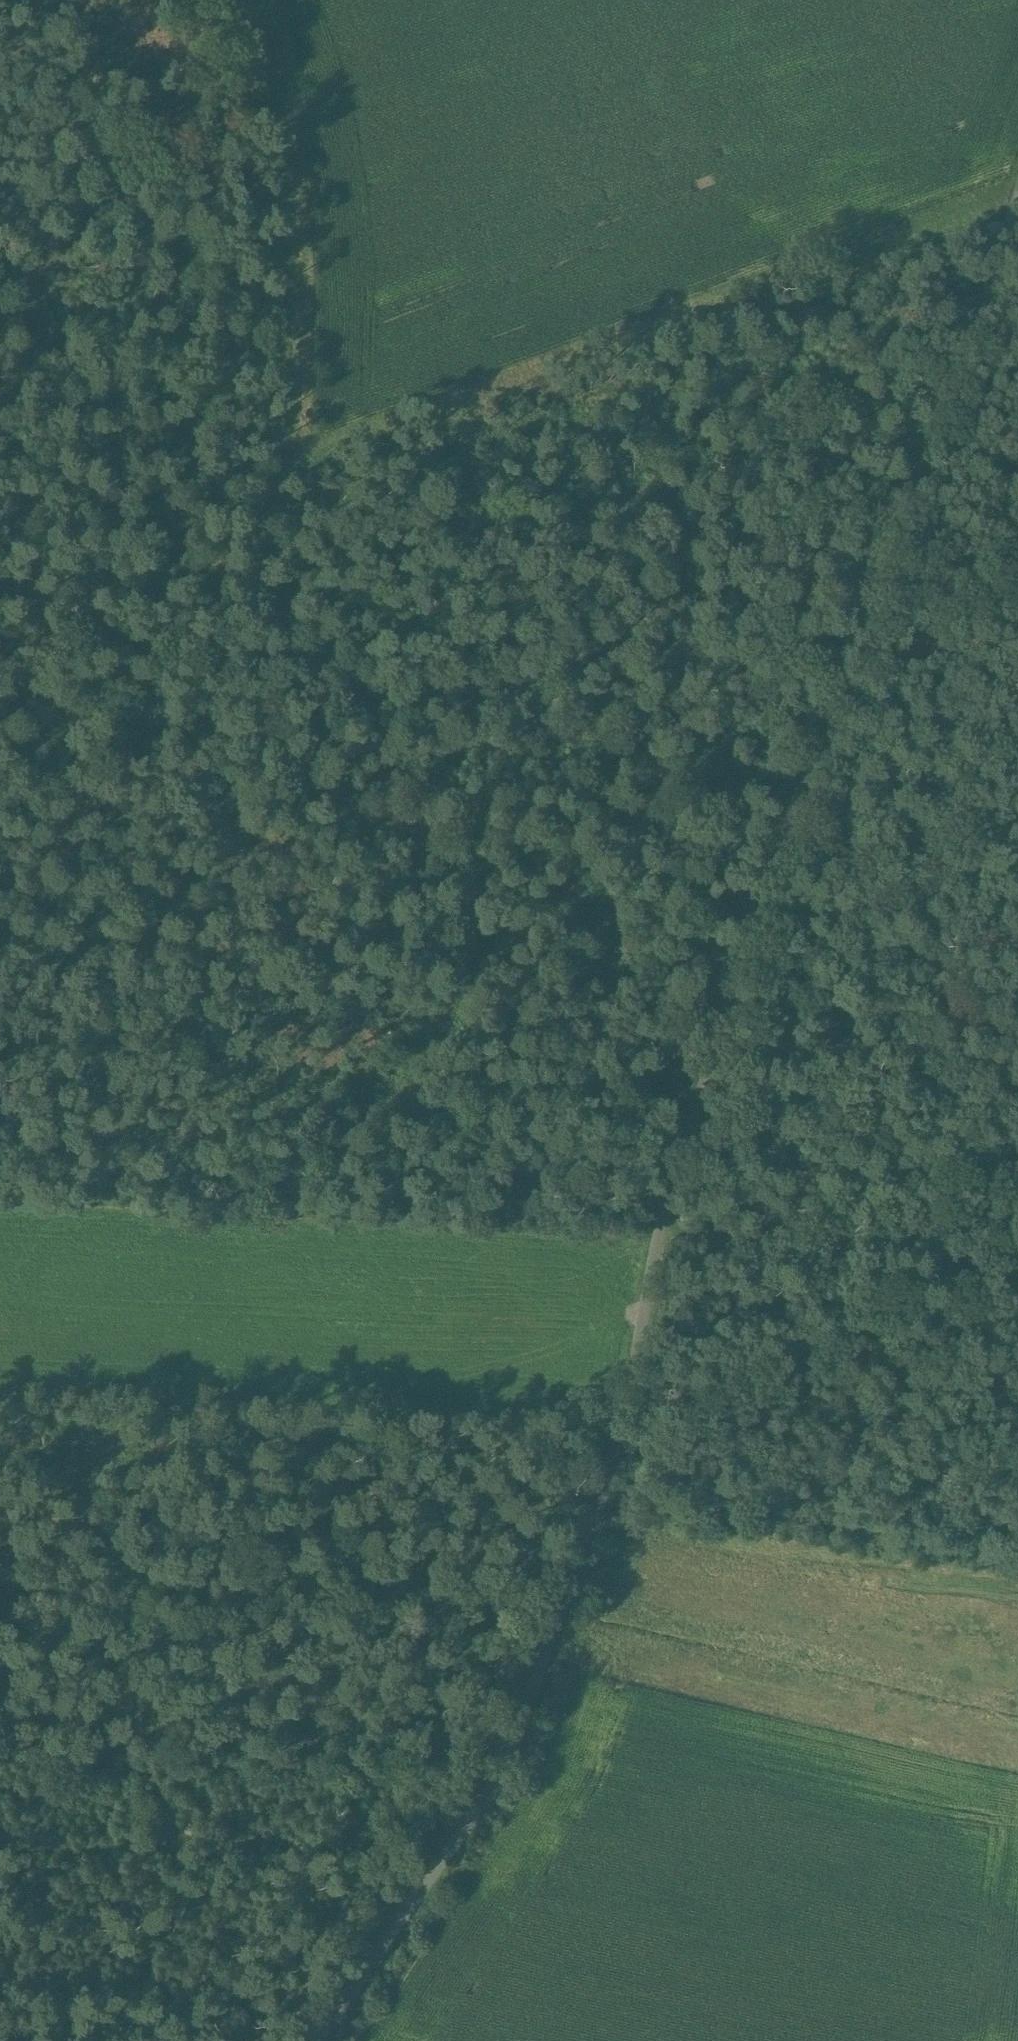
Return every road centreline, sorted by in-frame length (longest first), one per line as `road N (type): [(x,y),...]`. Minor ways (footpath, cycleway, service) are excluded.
road 1 (unclassified): [(313,2040),(508,1754),(652,1238),(1017,238)]

